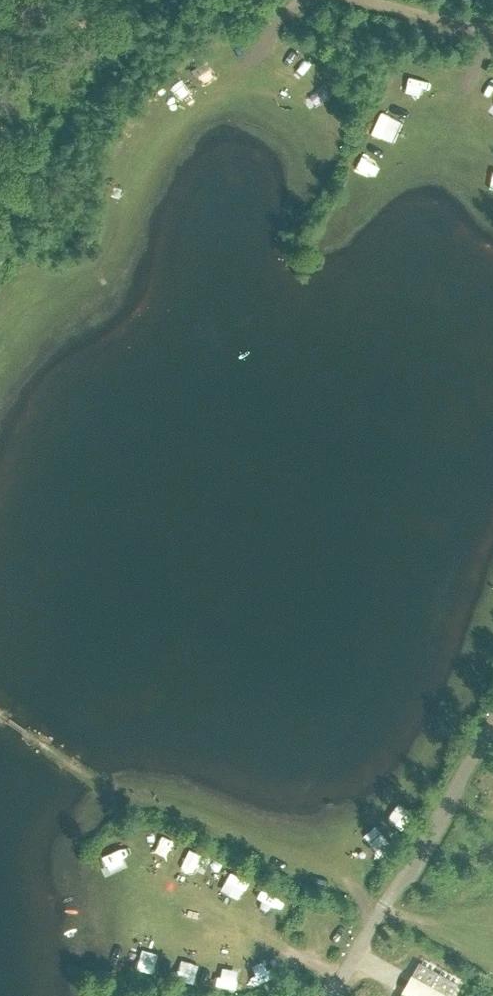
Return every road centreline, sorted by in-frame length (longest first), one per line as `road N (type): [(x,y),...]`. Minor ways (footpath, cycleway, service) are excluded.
road 1 (track): [(492,33),(356,0)]

